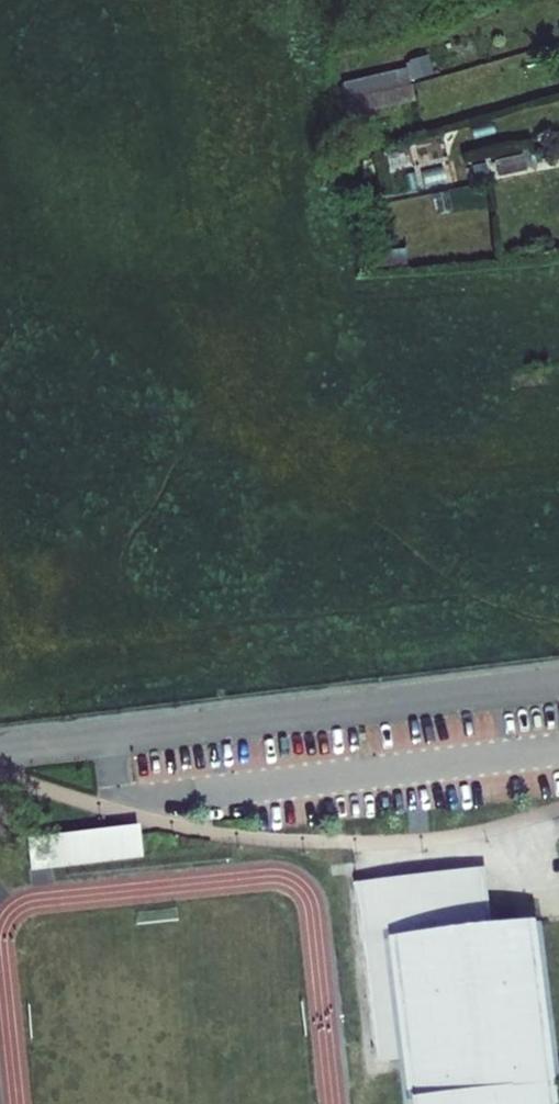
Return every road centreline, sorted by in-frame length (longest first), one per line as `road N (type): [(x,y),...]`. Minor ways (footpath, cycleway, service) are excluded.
road 1 (residential): [(0,745),(558,680)]

